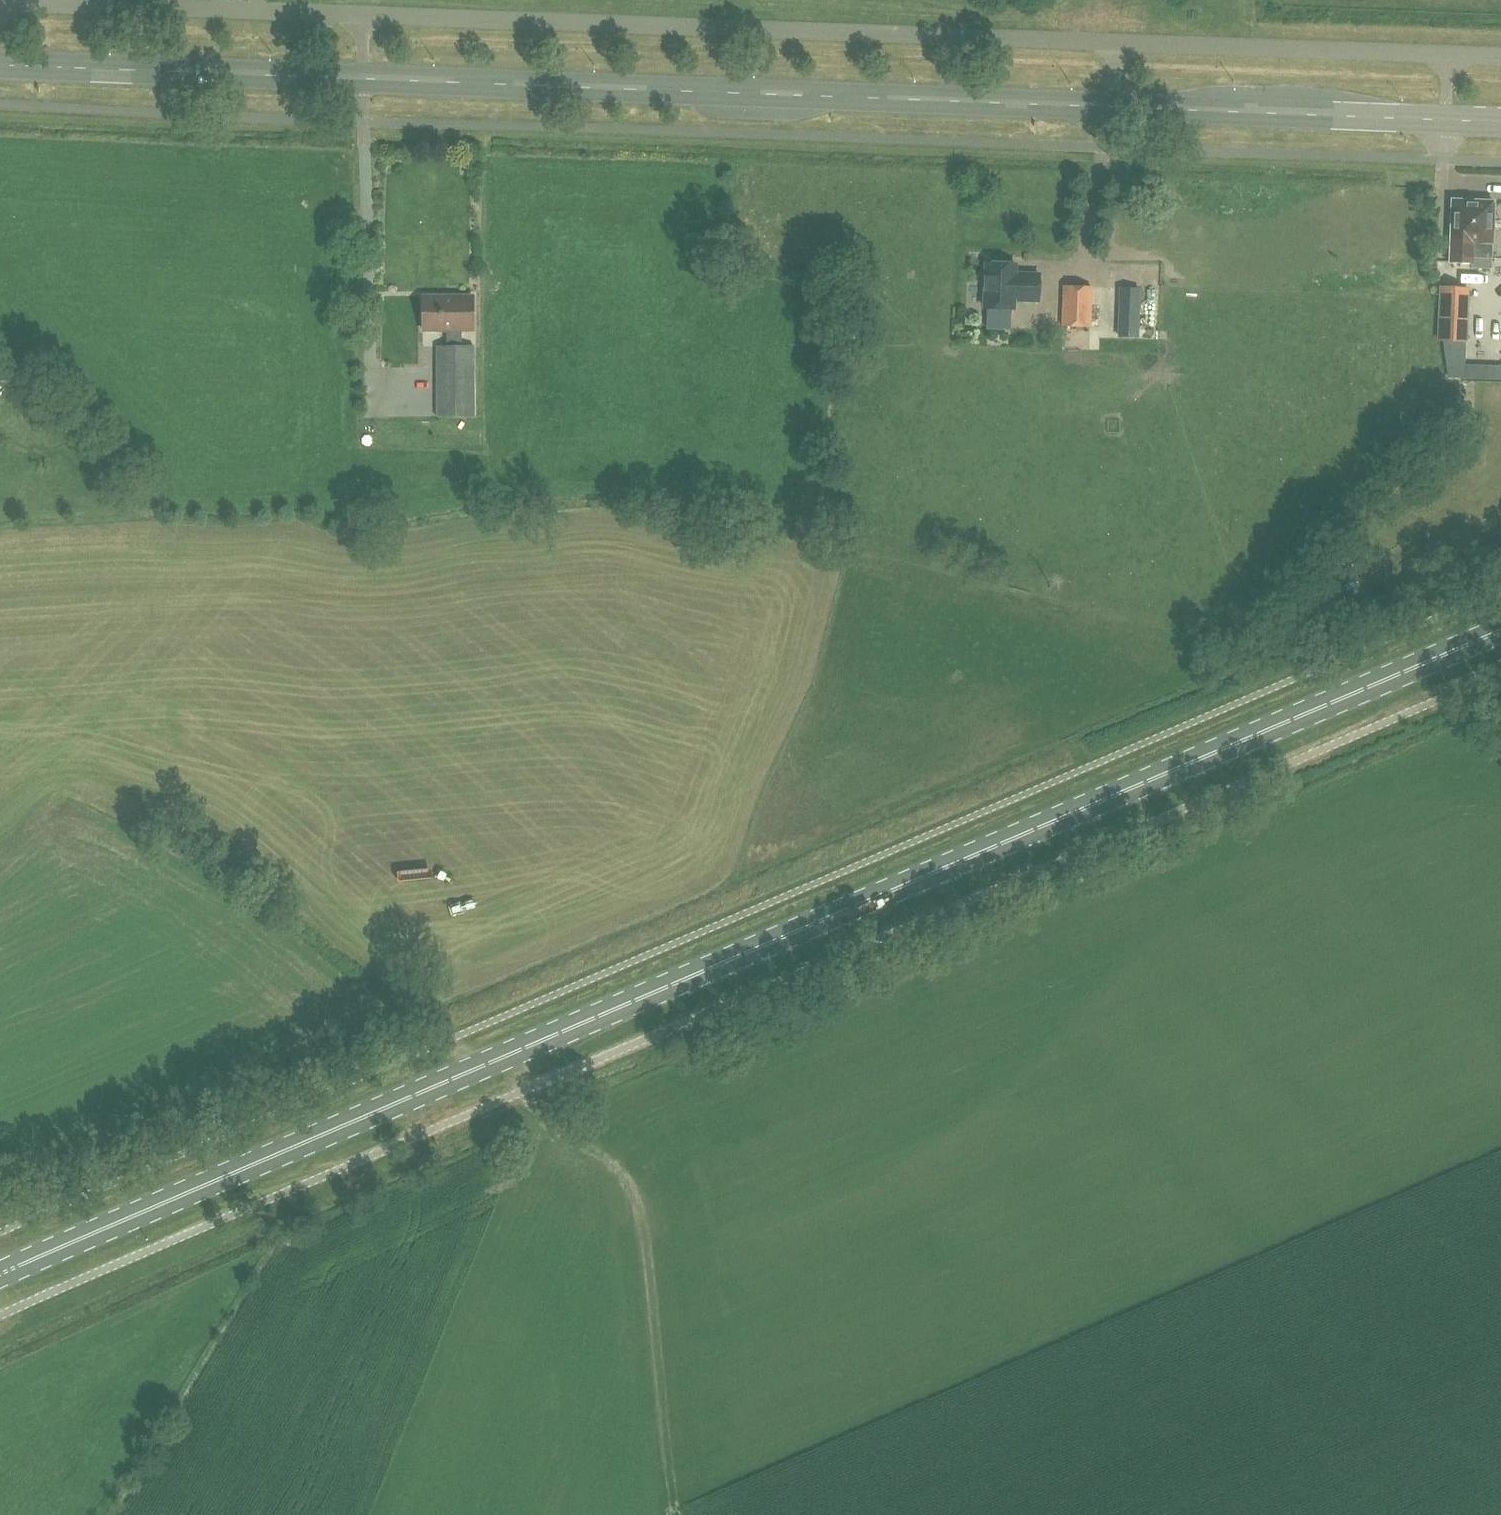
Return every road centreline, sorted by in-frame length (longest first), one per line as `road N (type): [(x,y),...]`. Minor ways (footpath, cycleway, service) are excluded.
road 1 (primary): [(0,1275),(1500,630)]
road 2 (unclassified): [(1119,46),(363,16)]
road 3 (tertiary): [(1113,108),(363,79)]
road 4 (unclassified): [(363,16),(0,3)]
road 5 (tertiary): [(363,79),(0,67)]
road 6 (tertiary): [(1446,121),(1113,108)]
road 7 (unclassified): [(1446,55),(1119,46)]

